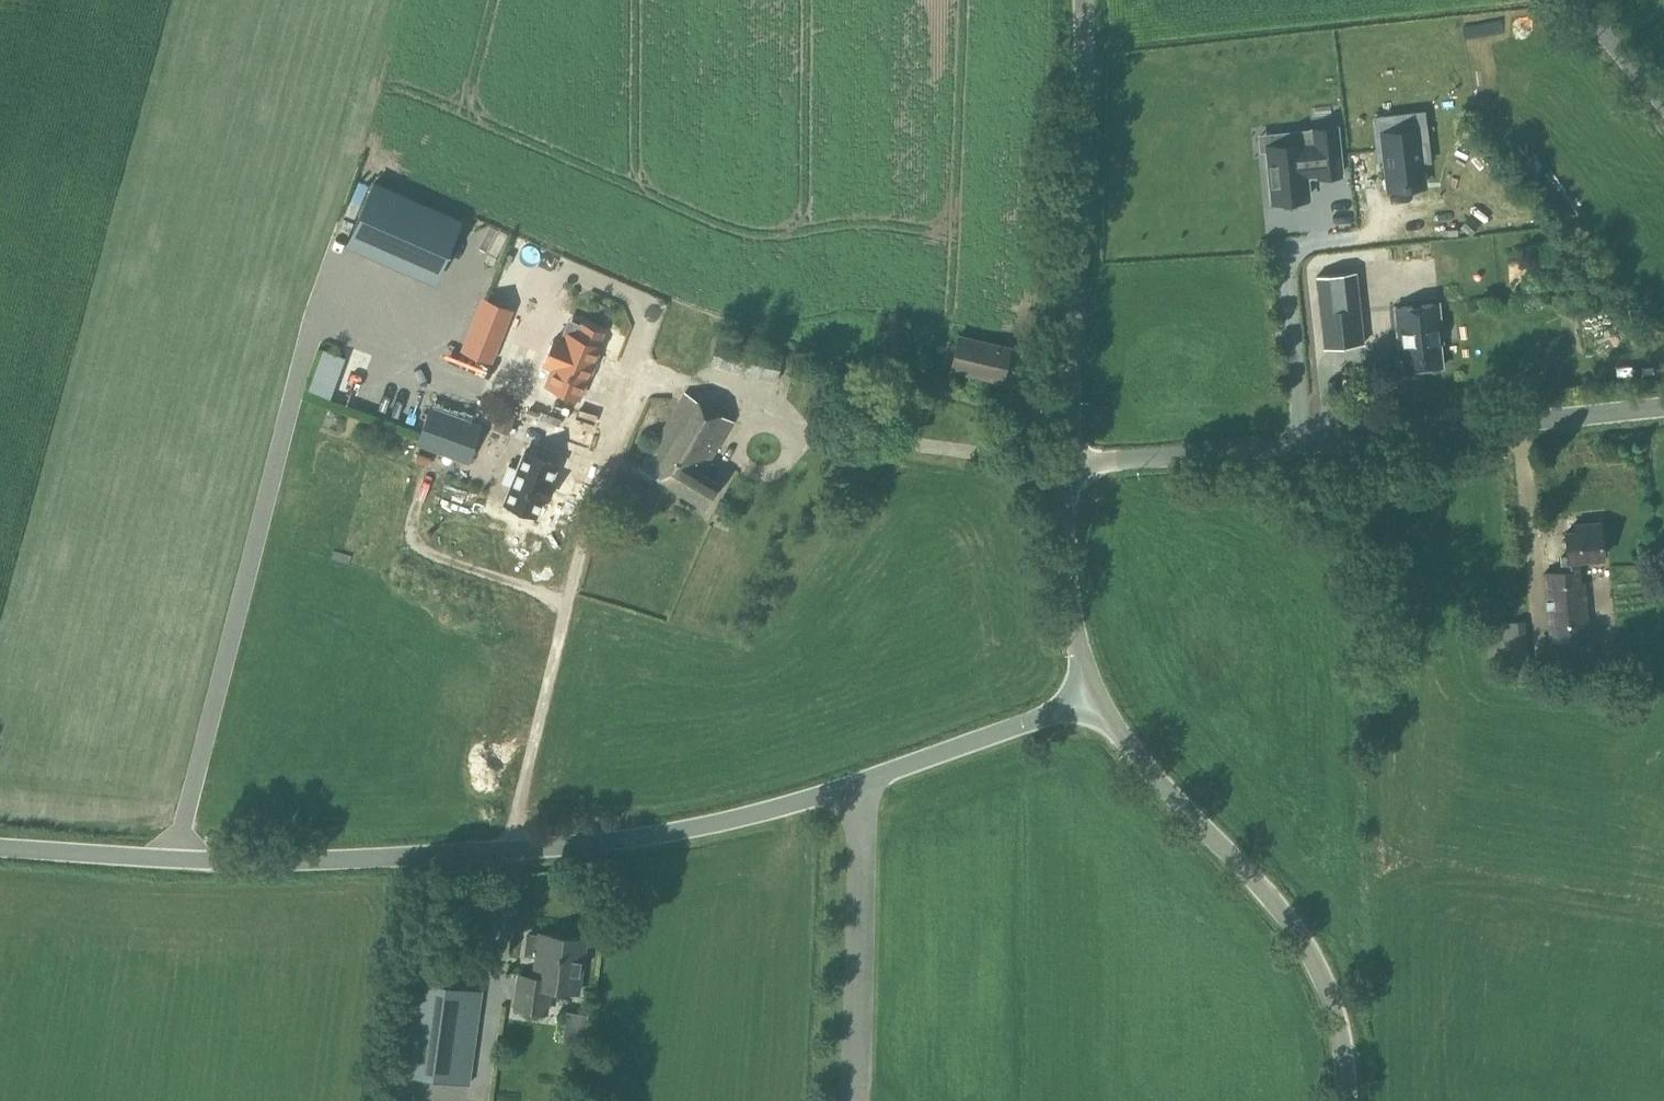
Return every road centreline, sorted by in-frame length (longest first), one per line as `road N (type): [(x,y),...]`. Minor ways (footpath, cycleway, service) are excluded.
road 1 (unclassified): [(1092,702),(770,810),(537,852),(229,862),(0,848)]
road 2 (unclassified): [(1066,466),(1663,407)]
road 3 (unclassified): [(1348,1100),(1346,1052),(1330,992),(1291,921),(1092,702)]
road 4 (unclassified): [(1066,466),(1086,0)]
road 5 (unclassified): [(1092,702),(1063,579),(1066,466)]
road 6 (unclassified): [(1663,99),(1581,0)]

